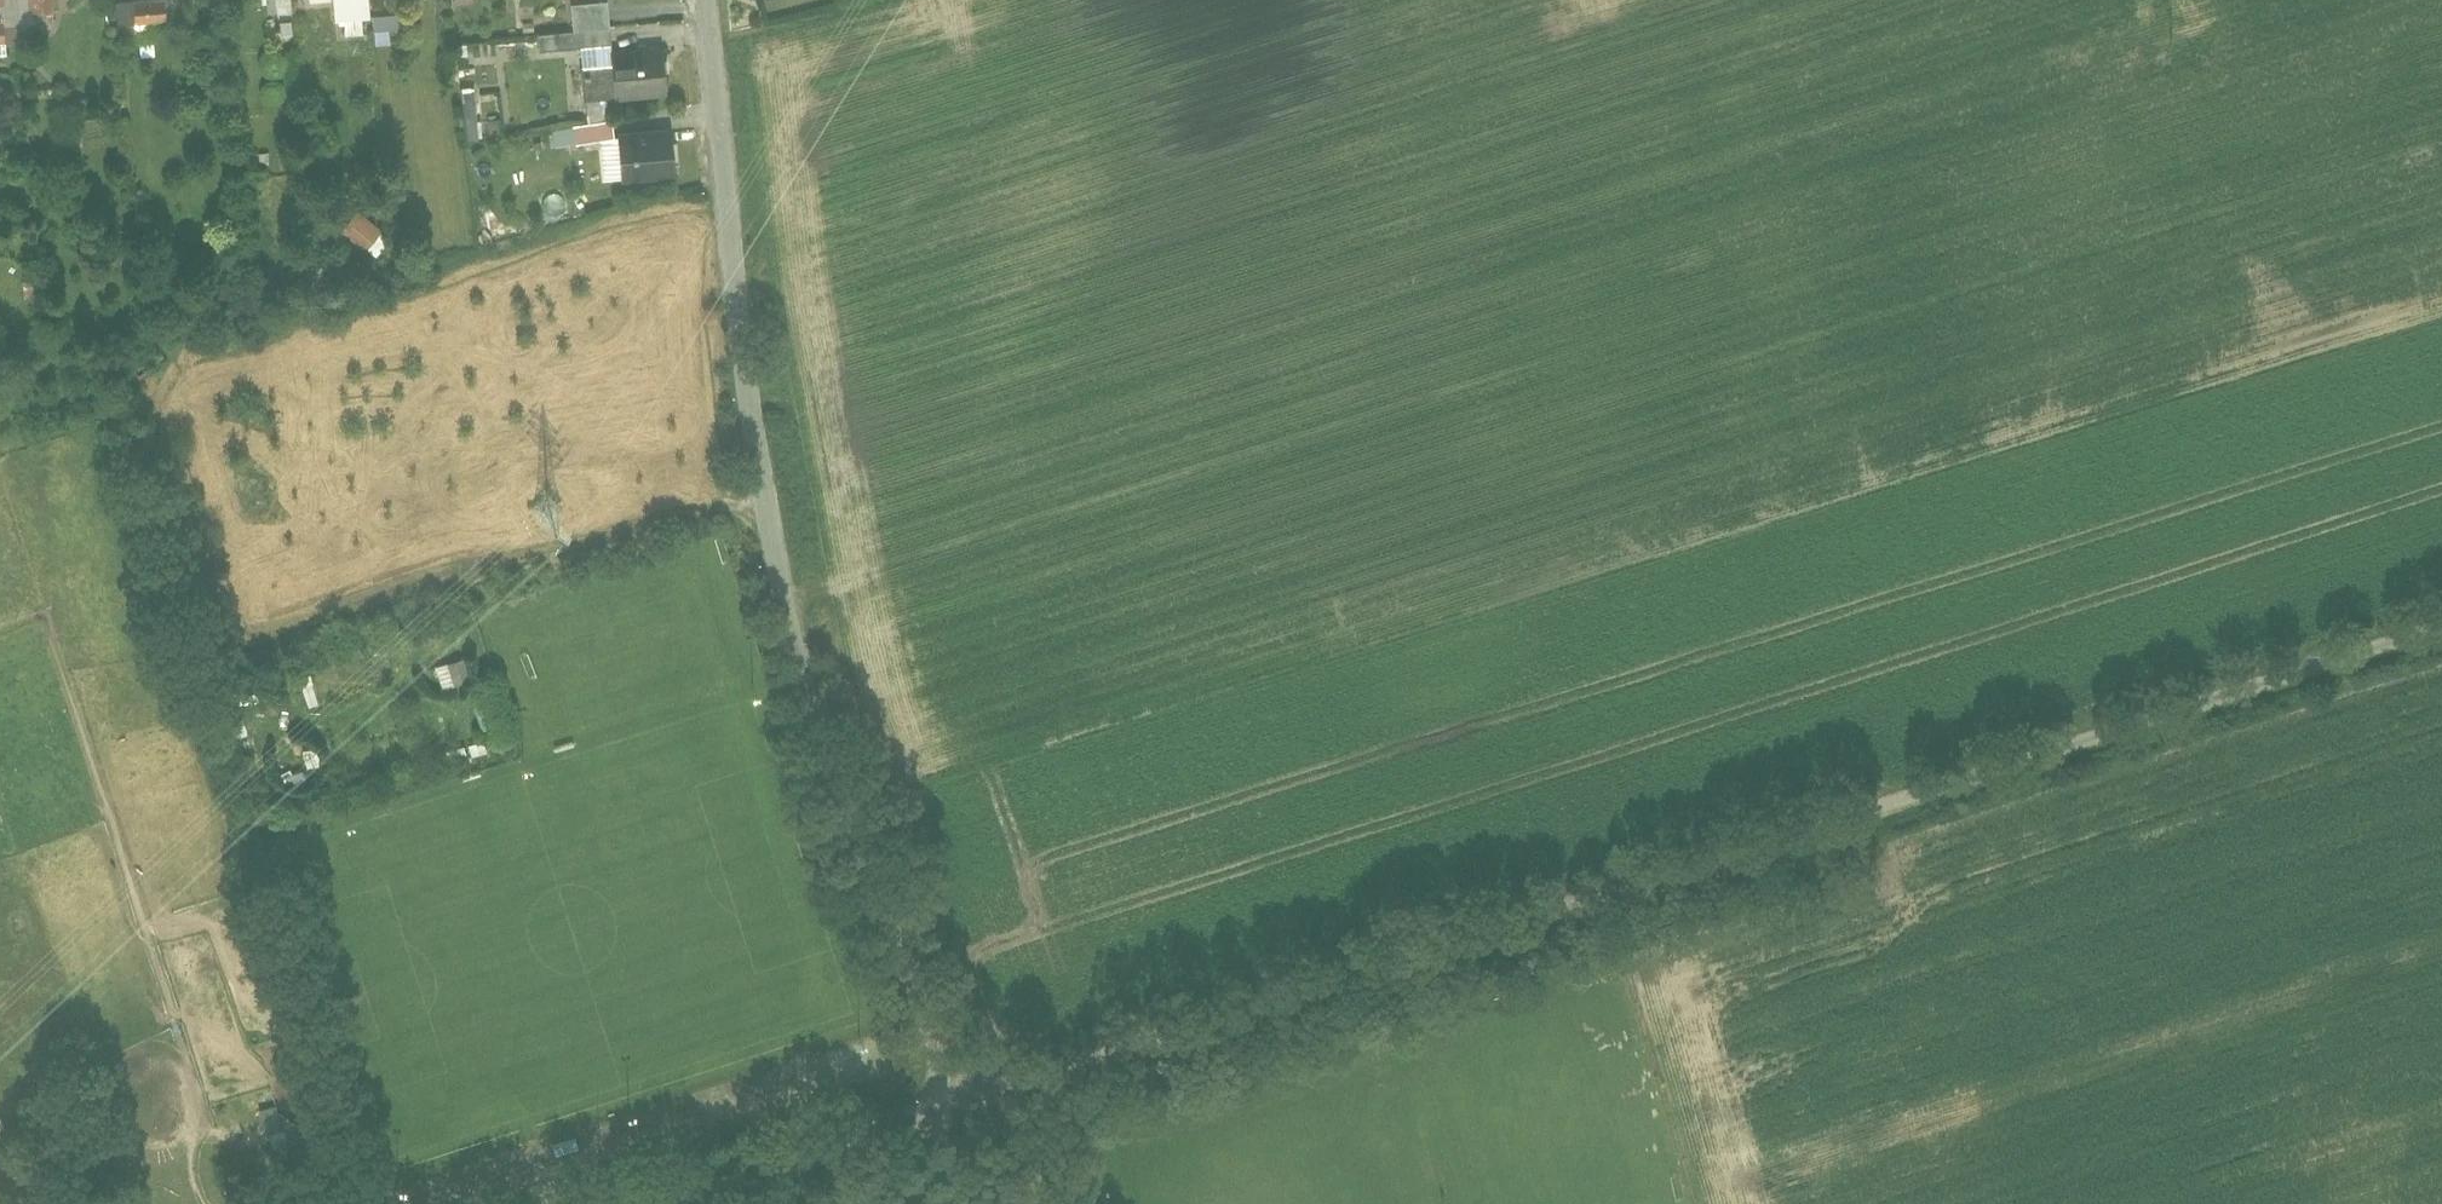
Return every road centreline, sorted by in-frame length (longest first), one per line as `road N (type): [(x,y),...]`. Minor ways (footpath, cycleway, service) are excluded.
road 1 (unclassified): [(1299,995),(2441,629)]
road 2 (residential): [(961,1104),(813,697),(766,512),(708,0)]
road 3 (residential): [(961,1104),(1299,995)]
road 4 (residential): [(645,1203),(961,1104)]
road 5 (track): [(1005,1090),(1043,1203)]

